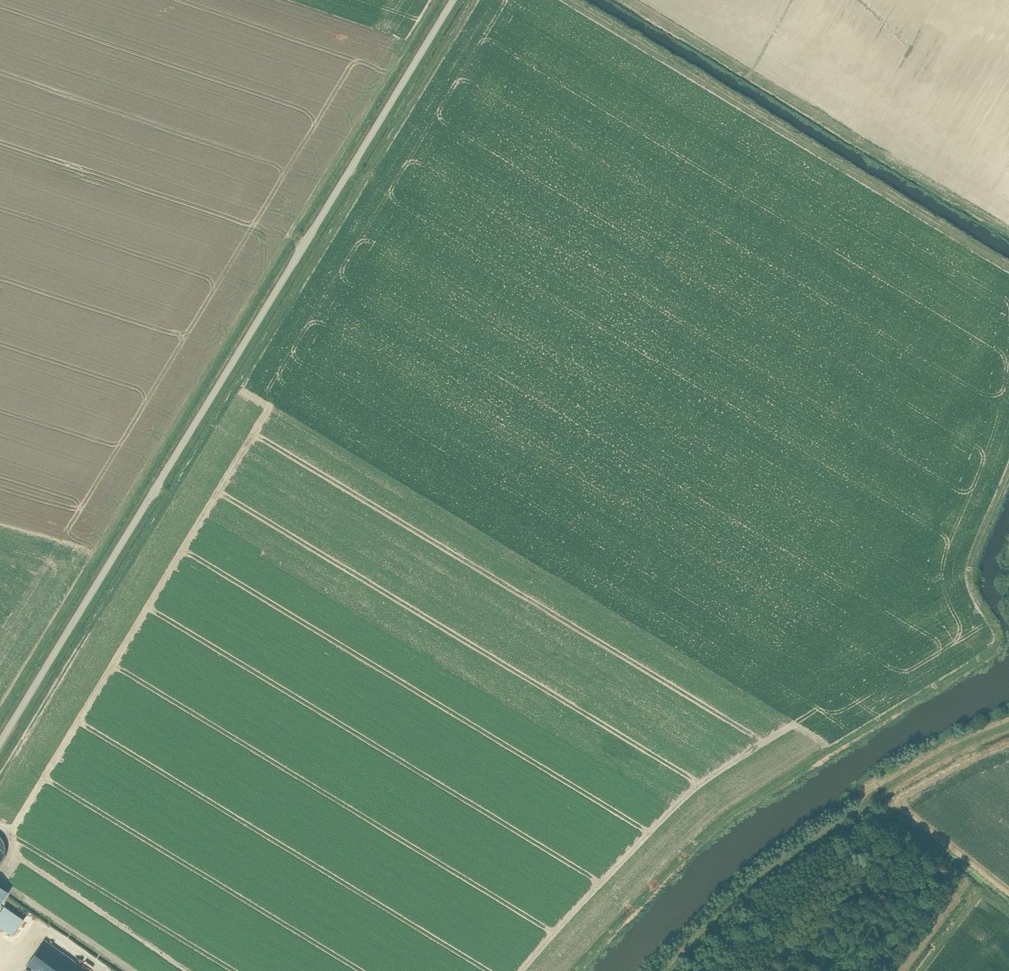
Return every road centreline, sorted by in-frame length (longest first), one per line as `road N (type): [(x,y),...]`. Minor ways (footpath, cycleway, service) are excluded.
road 1 (unclassified): [(0,746),(453,0)]
road 2 (track): [(775,970),(823,926),(874,839),(888,790),(949,748),(1008,724)]

